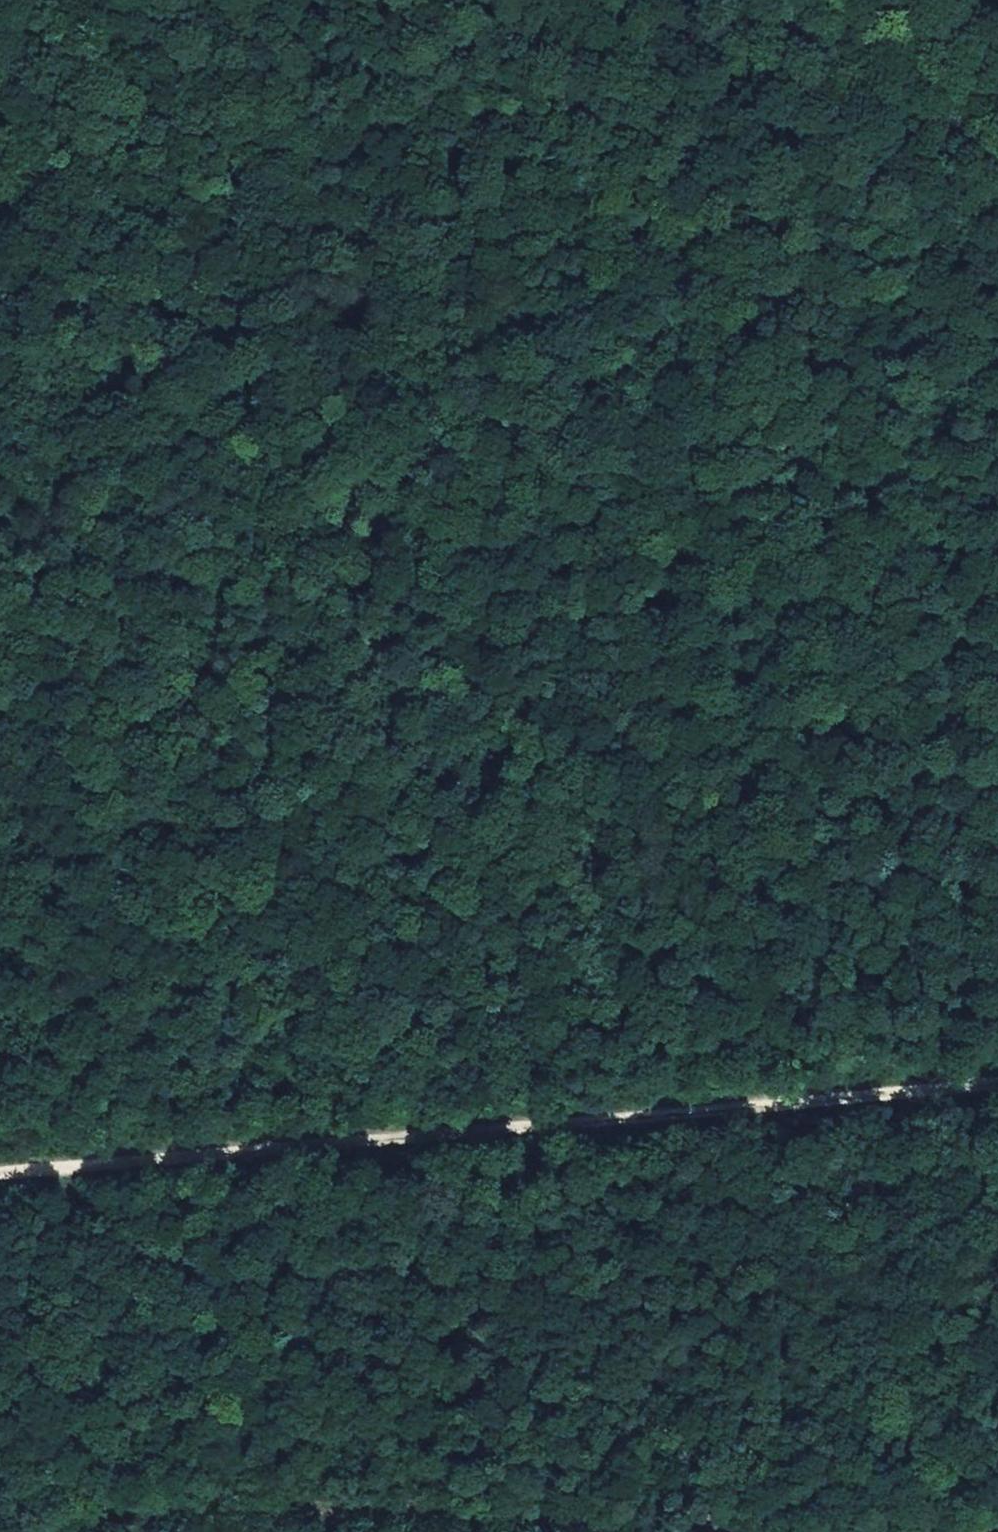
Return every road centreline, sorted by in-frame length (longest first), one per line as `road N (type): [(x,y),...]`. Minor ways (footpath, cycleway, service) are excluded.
road 1 (track): [(192,0),(283,1147)]
road 2 (track): [(0,1173),(997,1084)]
road 3 (track): [(106,1522),(59,1167)]

